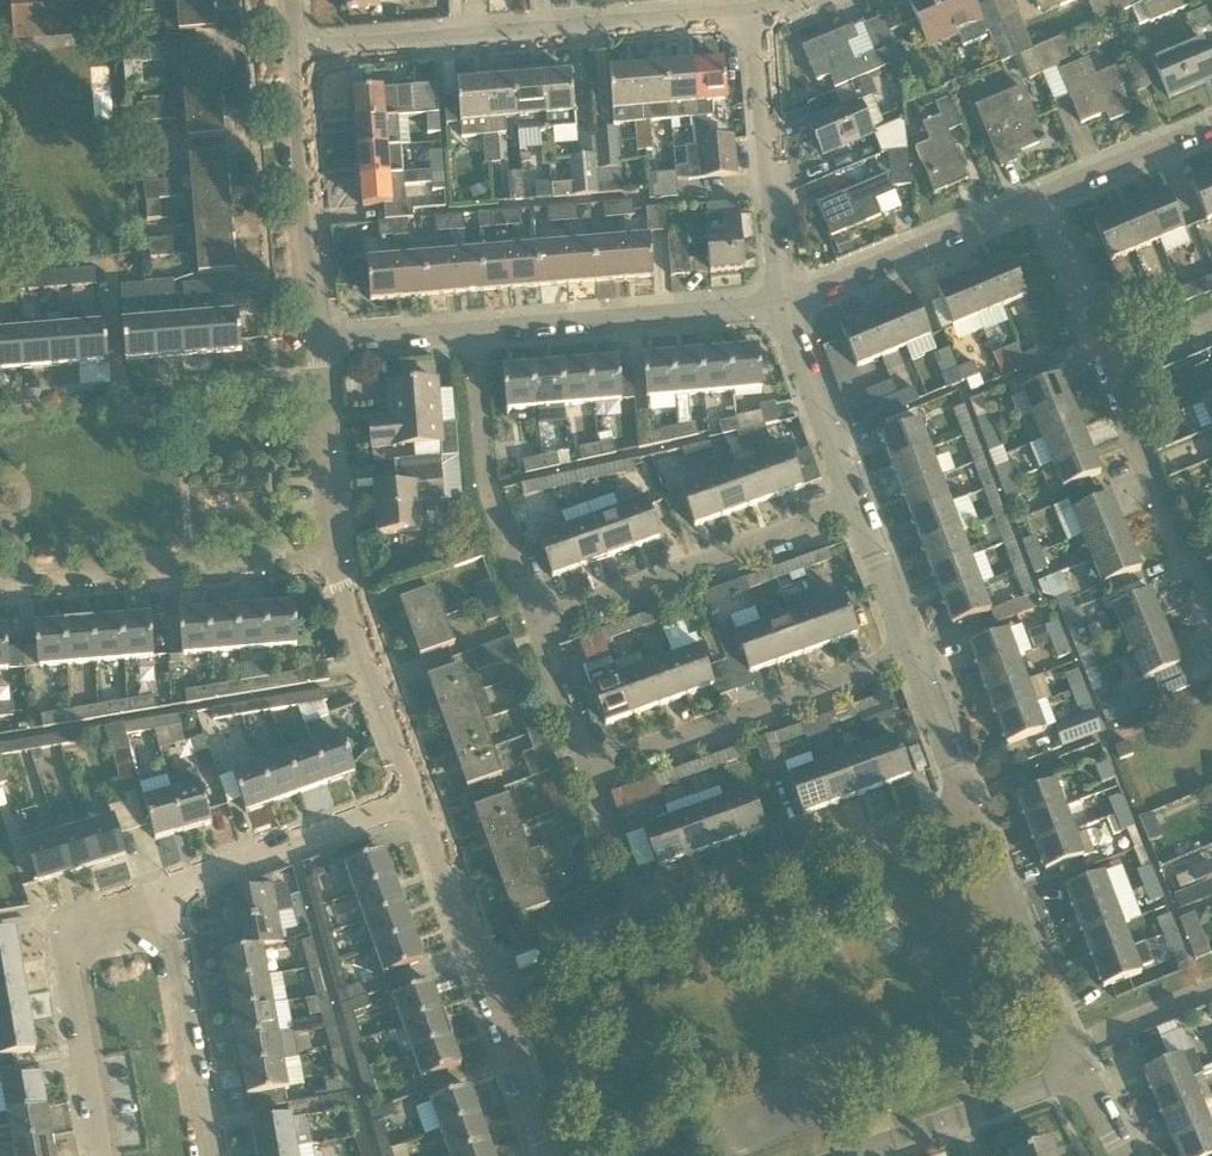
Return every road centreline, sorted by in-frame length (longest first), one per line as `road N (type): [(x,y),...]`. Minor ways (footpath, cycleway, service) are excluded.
road 1 (residential): [(293,51),(756,13)]
road 2 (residential): [(638,921),(964,803)]
road 3 (residential): [(586,768),(907,649)]
road 4 (residential): [(534,621),(853,506)]
road 5 (residential): [(105,1155),(61,930),(161,890)]
road 6 (residential): [(0,579),(334,558)]
road 7 (residential): [(319,382),(0,413)]
road 8 (residential): [(477,334),(783,305)]
road 9 (residential): [(534,621),(488,481),(477,334)]
road 10 (residential): [(318,344),(293,51)]
road 11 (residential): [(783,305),(756,13)]
road 12 (residential): [(1211,628),(1103,364)]
road 13 (residential): [(161,890),(418,788)]
road 14 (residential): [(783,305),(1034,204)]
road 15 (residential): [(208,1155),(161,890)]
road 16 (residential): [(1066,1048),(964,803)]
road 17 (residential): [(840,1155),(1074,1072)]
road 18 (residential): [(418,788),(334,558)]
road 19 (residential): [(853,506),(783,305)]
road 20 (residential): [(481,974),(418,788)]
road 21 (residential): [(1034,204),(1211,126)]
road 22 (residential): [(546,1155),(481,974)]
road 23 (residential): [(334,558),(319,382)]
road 24 (residential): [(1103,364),(1034,204)]
road 25 (residential): [(481,974),(638,921)]
road 26 (residential): [(964,803),(907,649)]
road 27 (residential): [(638,921),(586,768)]
road 28 (residential): [(318,344),(477,334)]
road 29 (residential): [(1066,1048),(1211,988)]
road 30 (residential): [(586,768),(534,621)]
road 31 (residential): [(907,649),(853,506)]
road 32 (residential): [(1211,314),(1103,364)]

